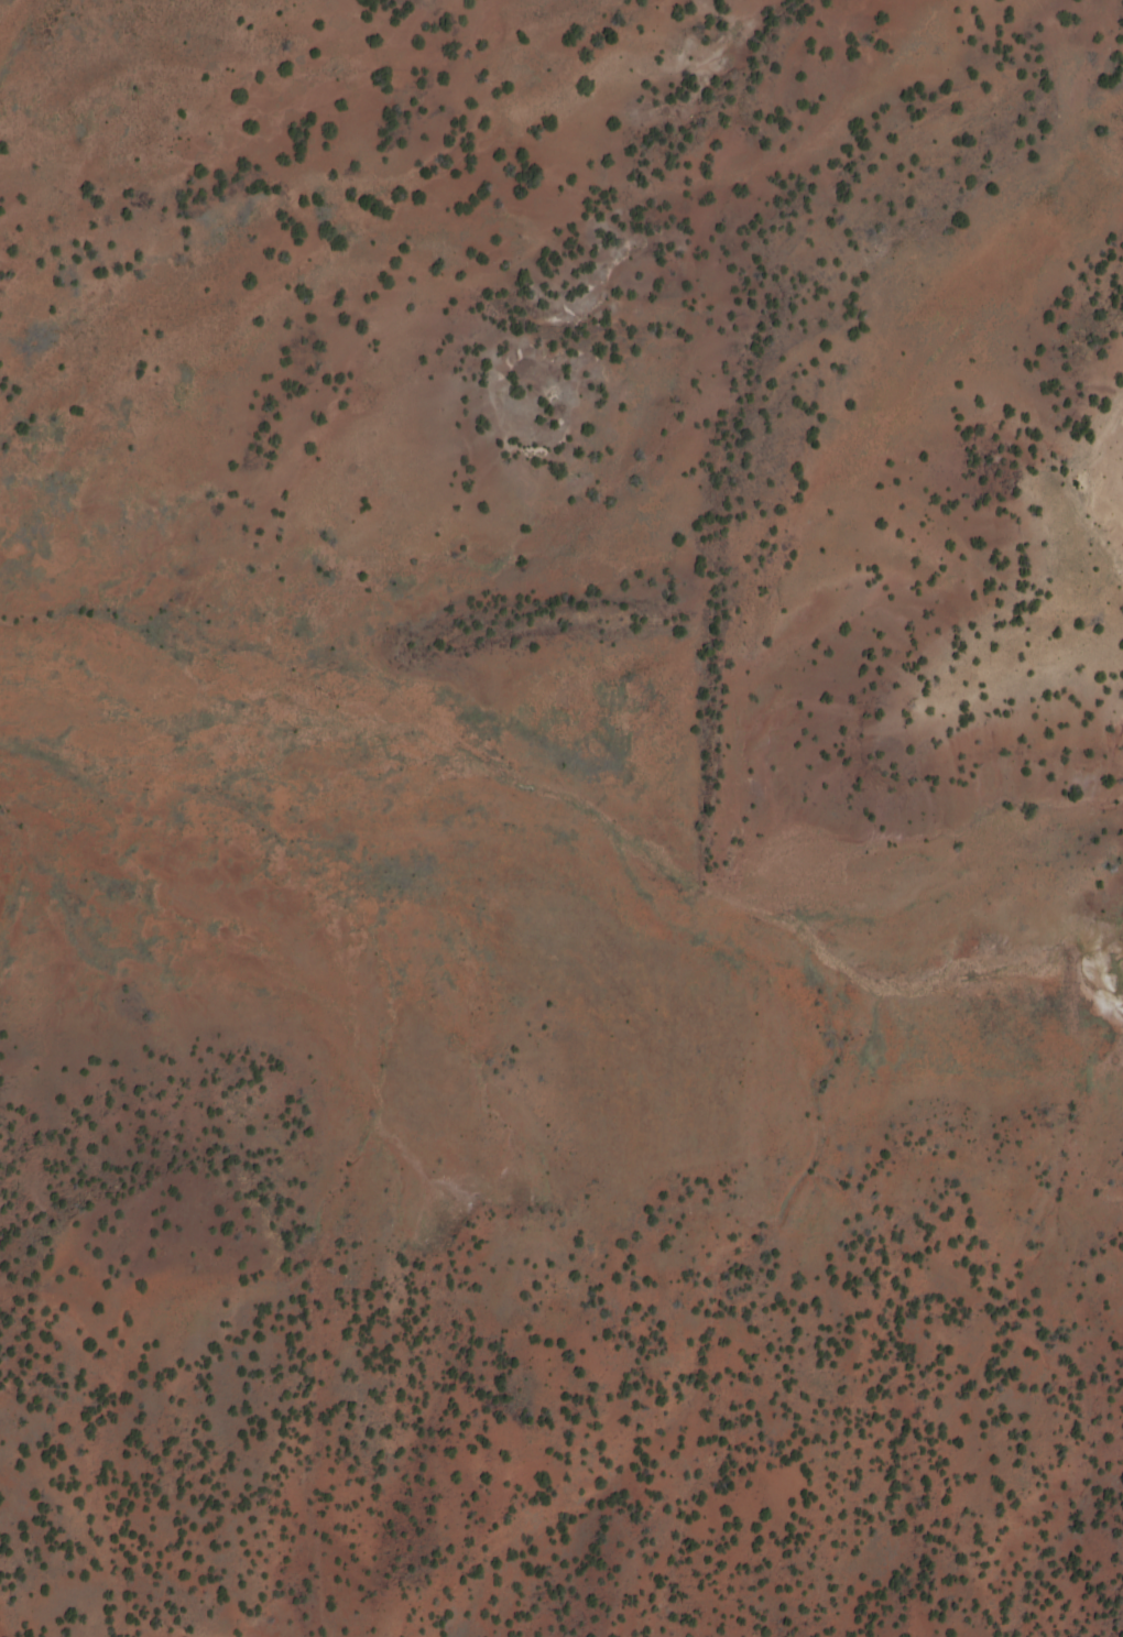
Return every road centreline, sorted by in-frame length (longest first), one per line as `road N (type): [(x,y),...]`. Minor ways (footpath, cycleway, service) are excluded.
road 1 (track): [(1016,0),(1047,89),(1122,173)]

